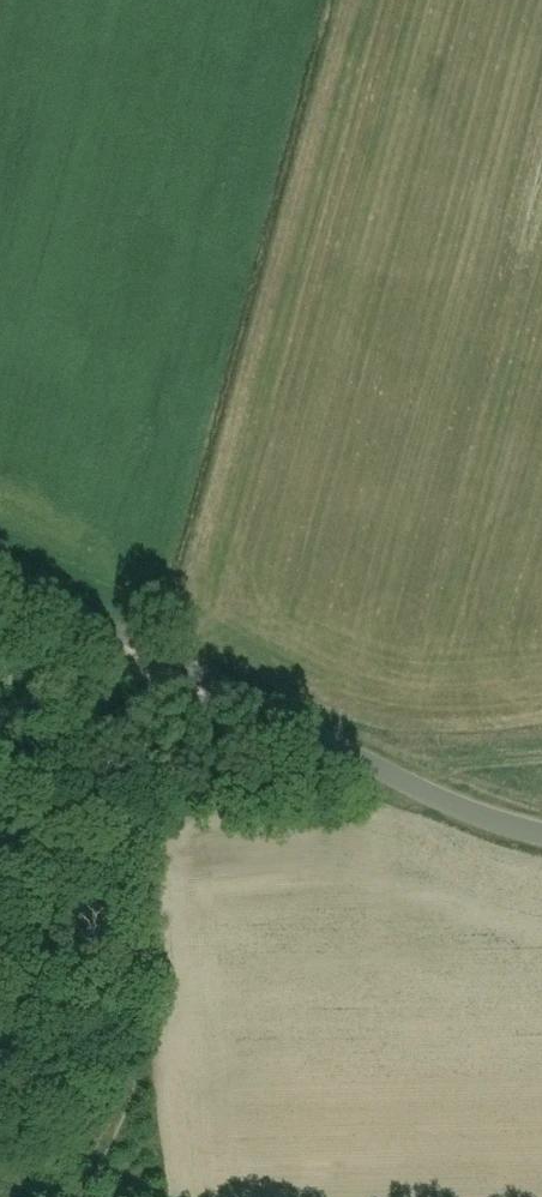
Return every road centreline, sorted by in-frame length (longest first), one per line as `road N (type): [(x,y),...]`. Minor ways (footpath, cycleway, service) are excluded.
road 1 (unclassified): [(0,571),(410,786),(475,816),(541,833)]

